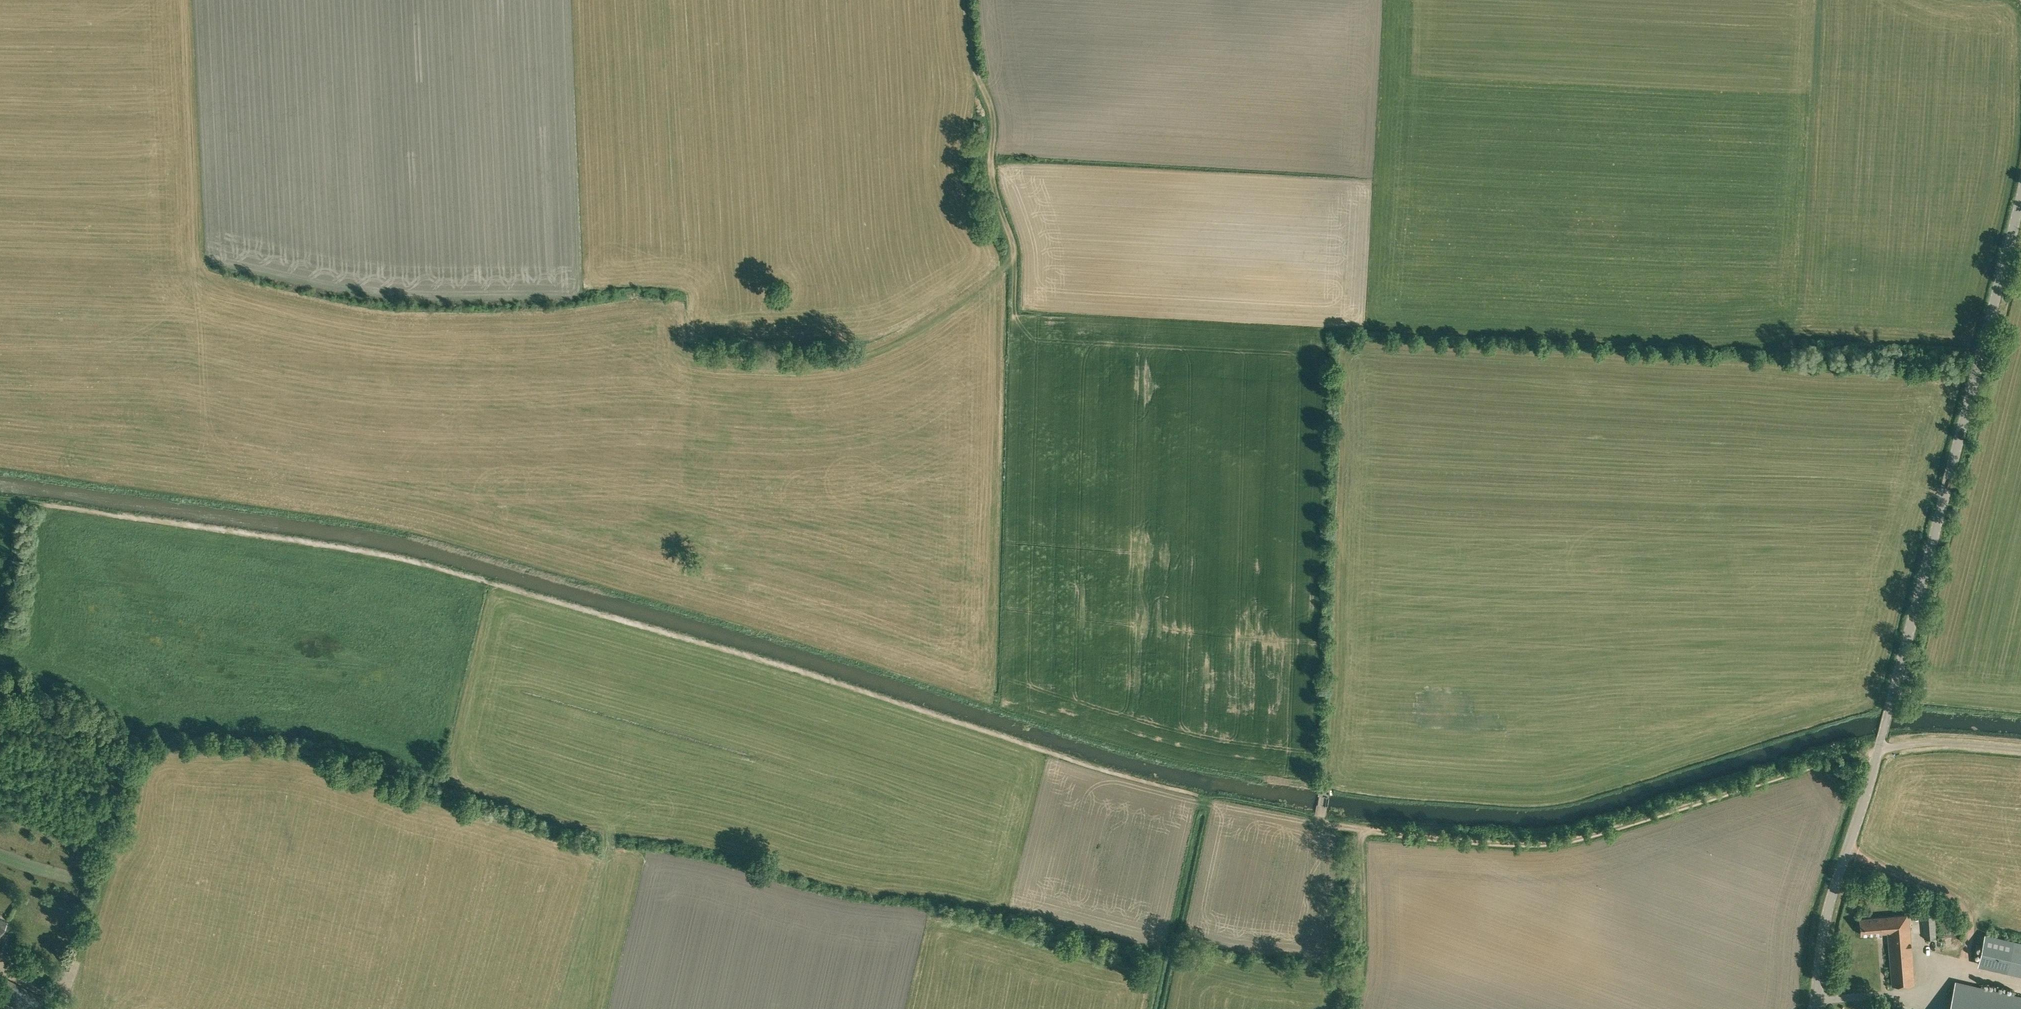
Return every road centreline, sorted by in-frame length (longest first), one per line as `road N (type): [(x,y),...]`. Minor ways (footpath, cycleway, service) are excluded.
road 1 (tertiary): [(1813,1008),(1829,906),(1892,697),(2020,196)]
road 2 (track): [(1879,747),(1547,846),(1431,842),(1317,822),(1318,815)]
road 3 (track): [(1015,252),(996,188),(970,0)]

